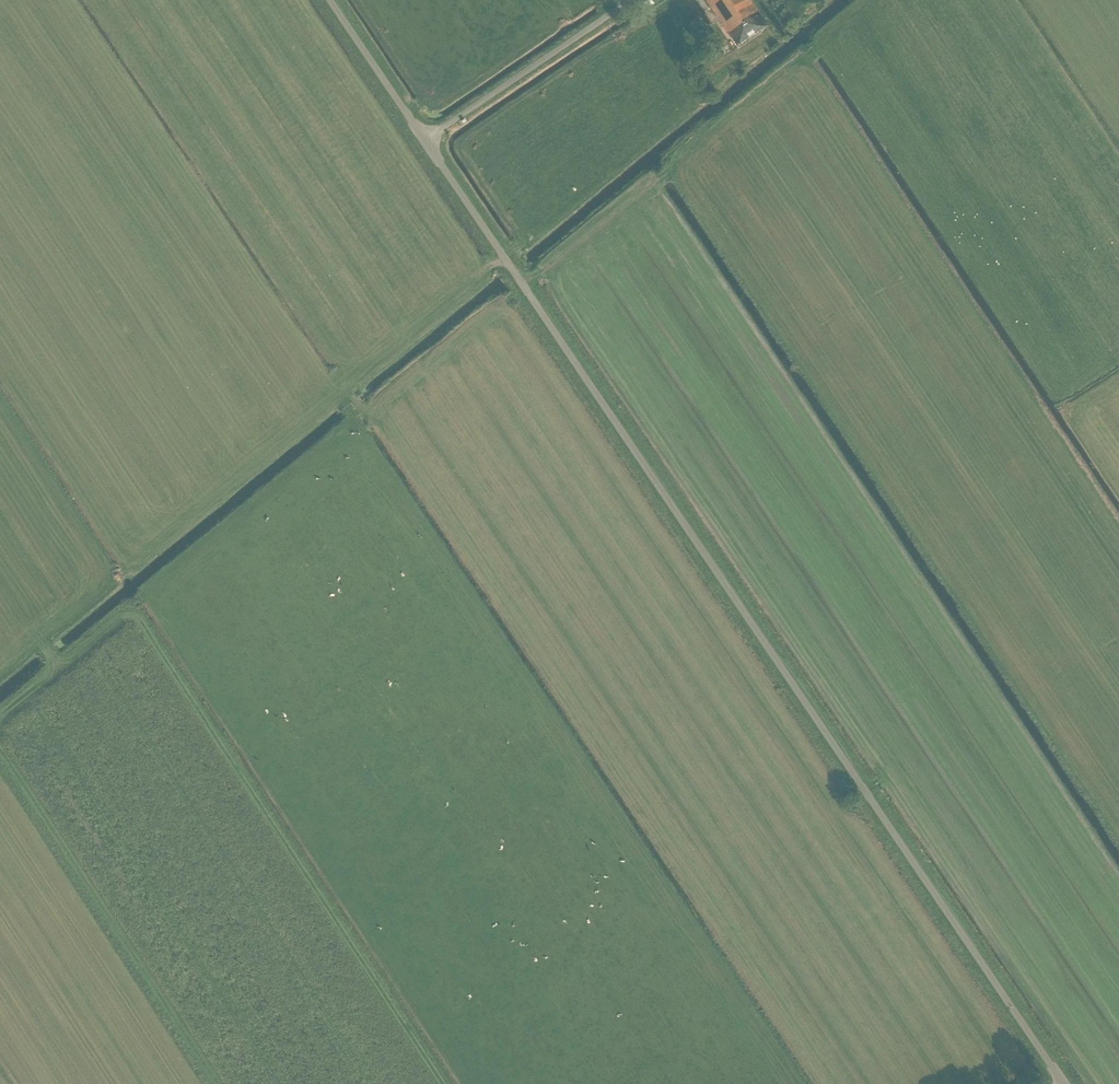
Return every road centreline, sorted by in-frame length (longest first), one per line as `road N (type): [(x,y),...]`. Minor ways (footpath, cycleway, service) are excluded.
road 1 (unclassified): [(1063,1083),(330,0)]

